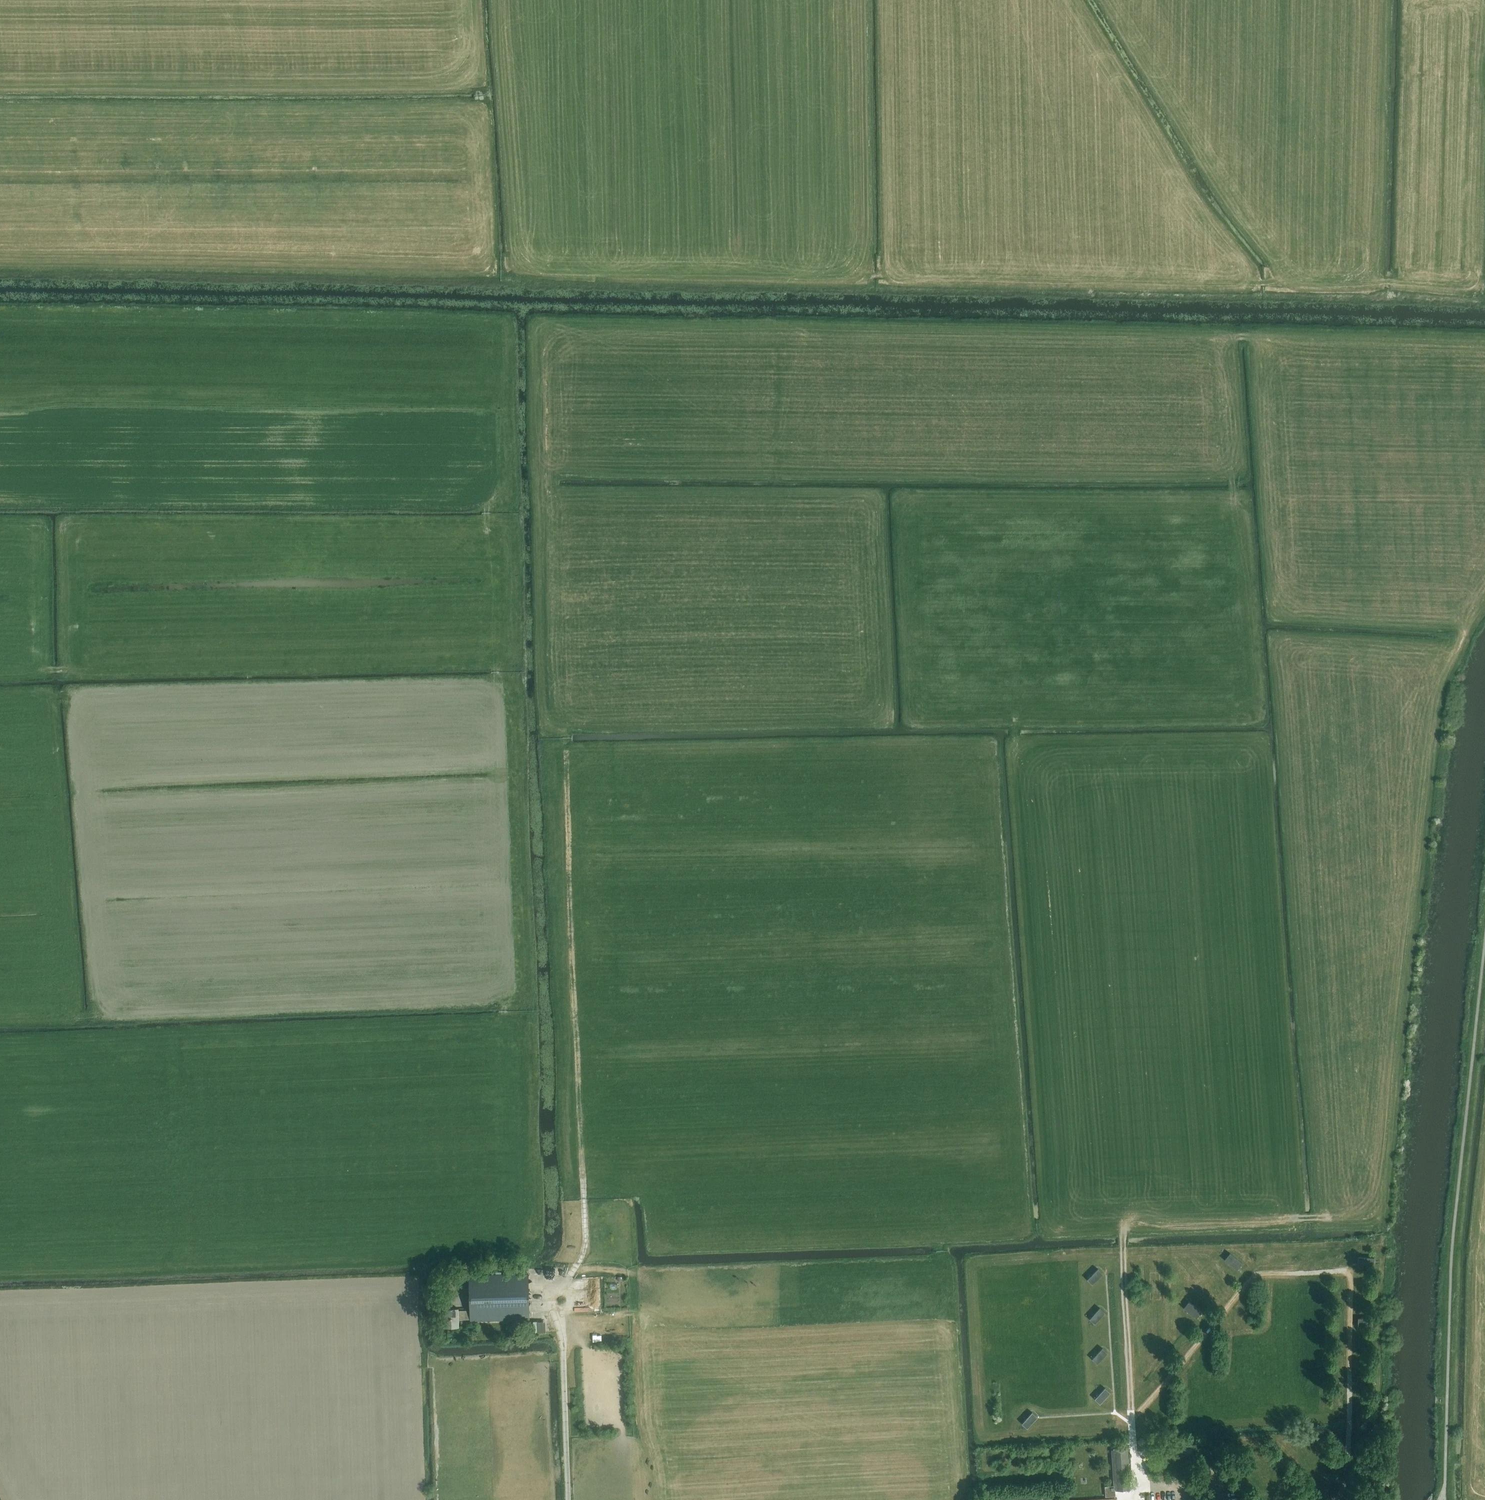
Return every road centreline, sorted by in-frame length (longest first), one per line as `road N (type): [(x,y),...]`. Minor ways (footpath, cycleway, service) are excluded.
road 1 (track): [(1130,1429),(1255,1275),(1345,1271),(1347,1499)]
road 2 (track): [(1130,1421),(1122,1226)]
road 3 (track): [(558,1293),(573,1260),(568,1173)]

